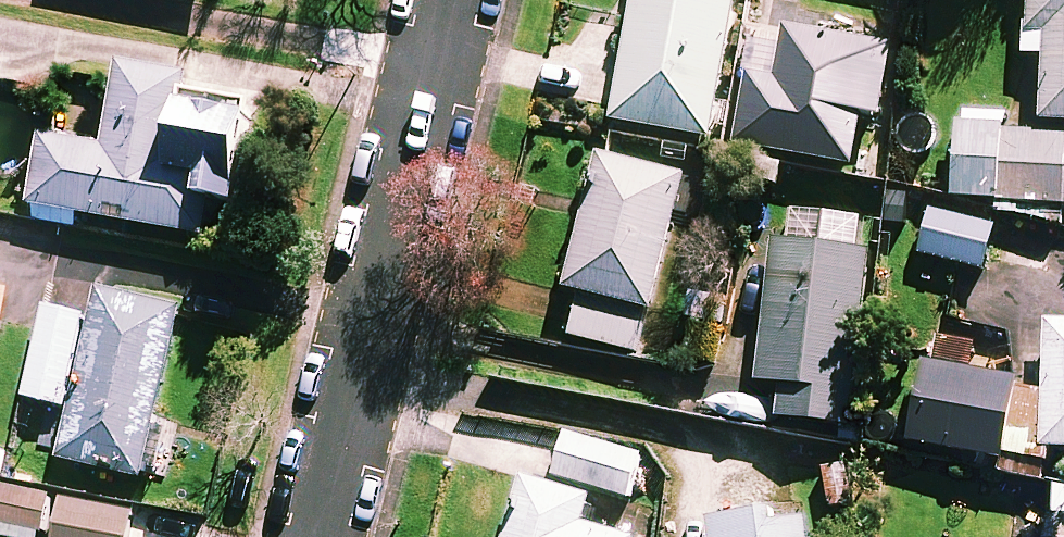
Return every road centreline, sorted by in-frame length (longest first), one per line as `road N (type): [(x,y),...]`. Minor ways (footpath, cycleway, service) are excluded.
road 1 (residential): [(320,536),(354,430),(458,0)]

